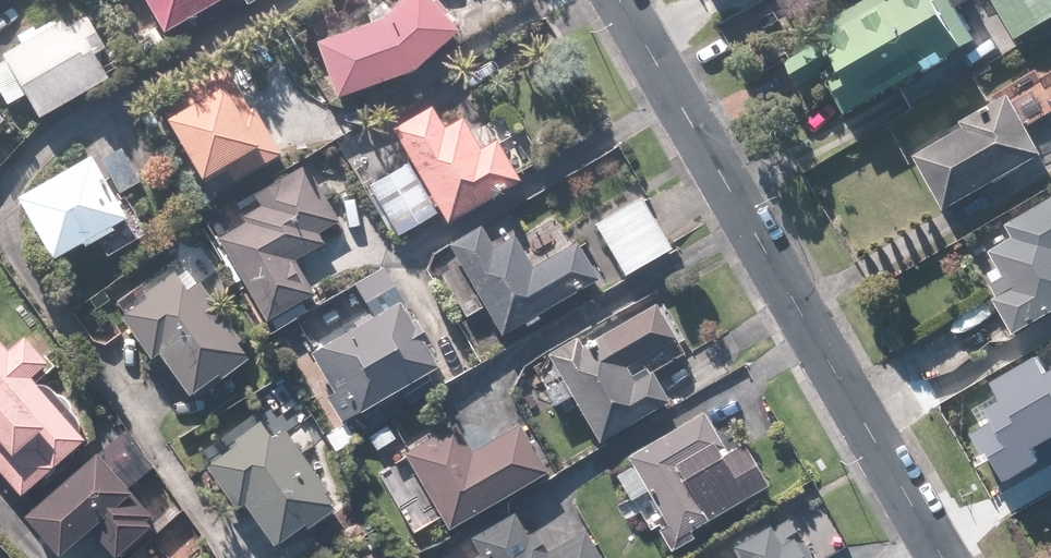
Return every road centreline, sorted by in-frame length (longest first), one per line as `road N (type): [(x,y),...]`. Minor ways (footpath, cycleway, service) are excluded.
road 1 (residential): [(619,0),(941,557)]

